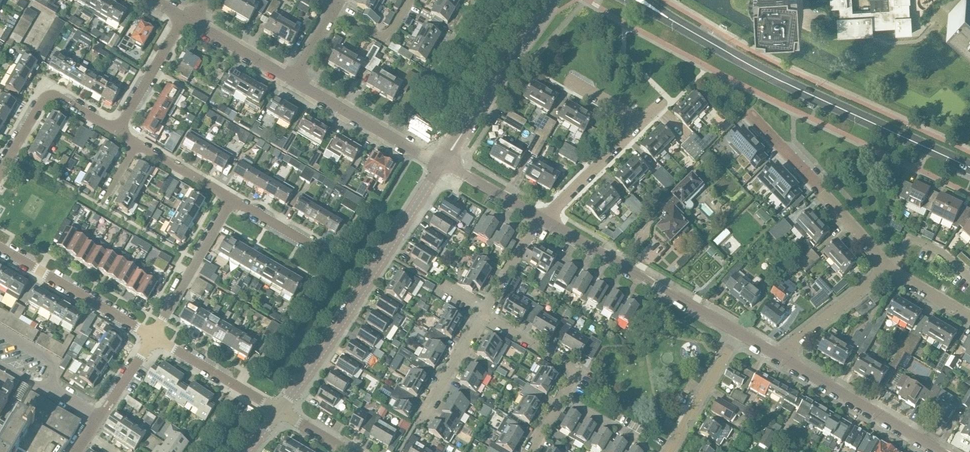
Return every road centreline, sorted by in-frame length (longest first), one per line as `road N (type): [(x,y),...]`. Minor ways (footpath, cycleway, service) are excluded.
road 1 (secondary): [(668,18),(776,78),(969,167)]
road 2 (residential): [(279,411),(442,166)]
road 3 (unclassified): [(740,333),(542,220)]
road 4 (residential): [(887,267),(749,113)]
road 5 (unclassified): [(442,166),(553,0)]
road 6 (unclassified): [(942,451),(781,357)]
road 7 (residential): [(153,336),(0,247)]
road 8 (residential): [(442,166),(293,81)]
road 9 (residential): [(0,173),(48,96),(117,131)]
road 10 (residential): [(153,336),(233,199)]
road 11 (residential): [(564,396),(579,373),(483,316)]
road 12 (residential): [(781,357),(887,267)]
road 13 (residential): [(542,220),(640,122)]
road 14 (residential): [(740,333),(670,451)]
road 15 (residential): [(117,131),(185,17)]
road 16 (residential): [(417,421),(483,316)]

